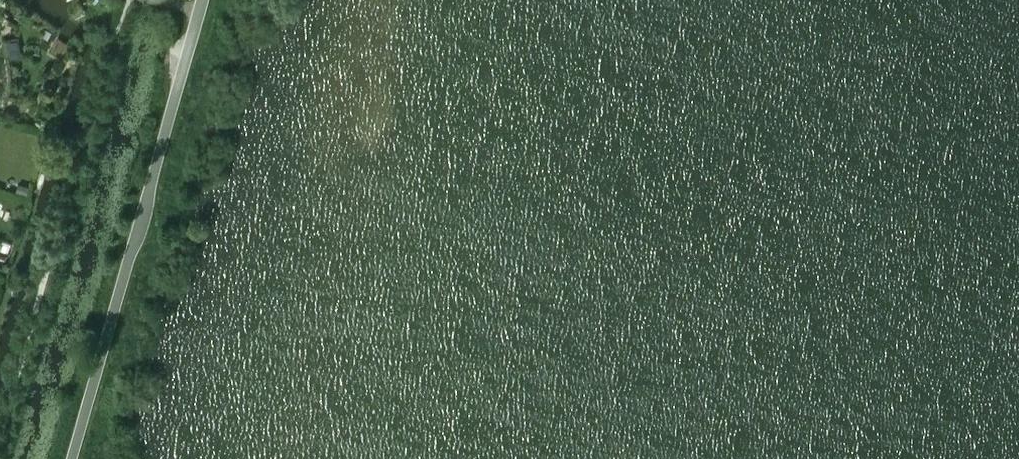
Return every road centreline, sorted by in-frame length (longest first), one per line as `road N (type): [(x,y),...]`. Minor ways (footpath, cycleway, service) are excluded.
road 1 (unclassified): [(69,458),(200,0)]

